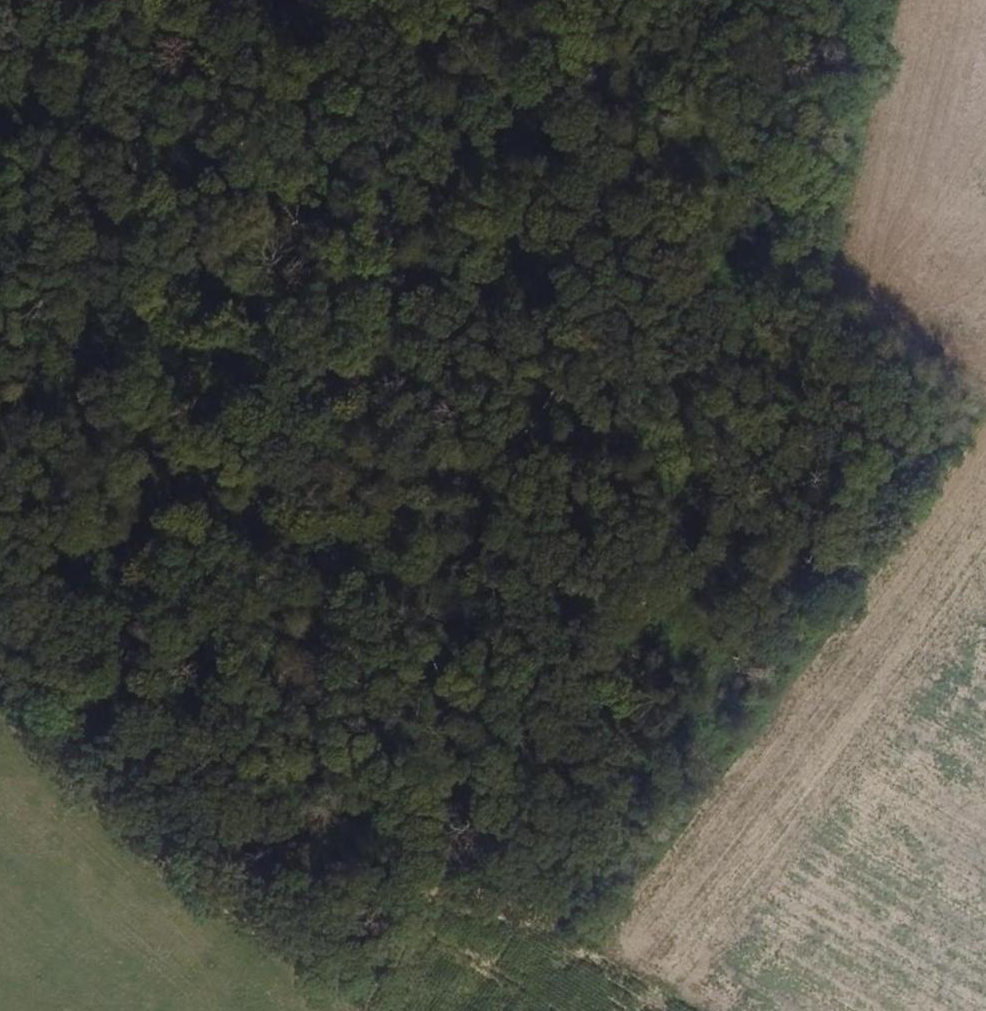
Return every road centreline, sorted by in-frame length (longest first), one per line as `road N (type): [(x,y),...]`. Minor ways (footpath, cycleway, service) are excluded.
road 1 (track): [(280,1010),(263,953),(230,900),(0,717)]

